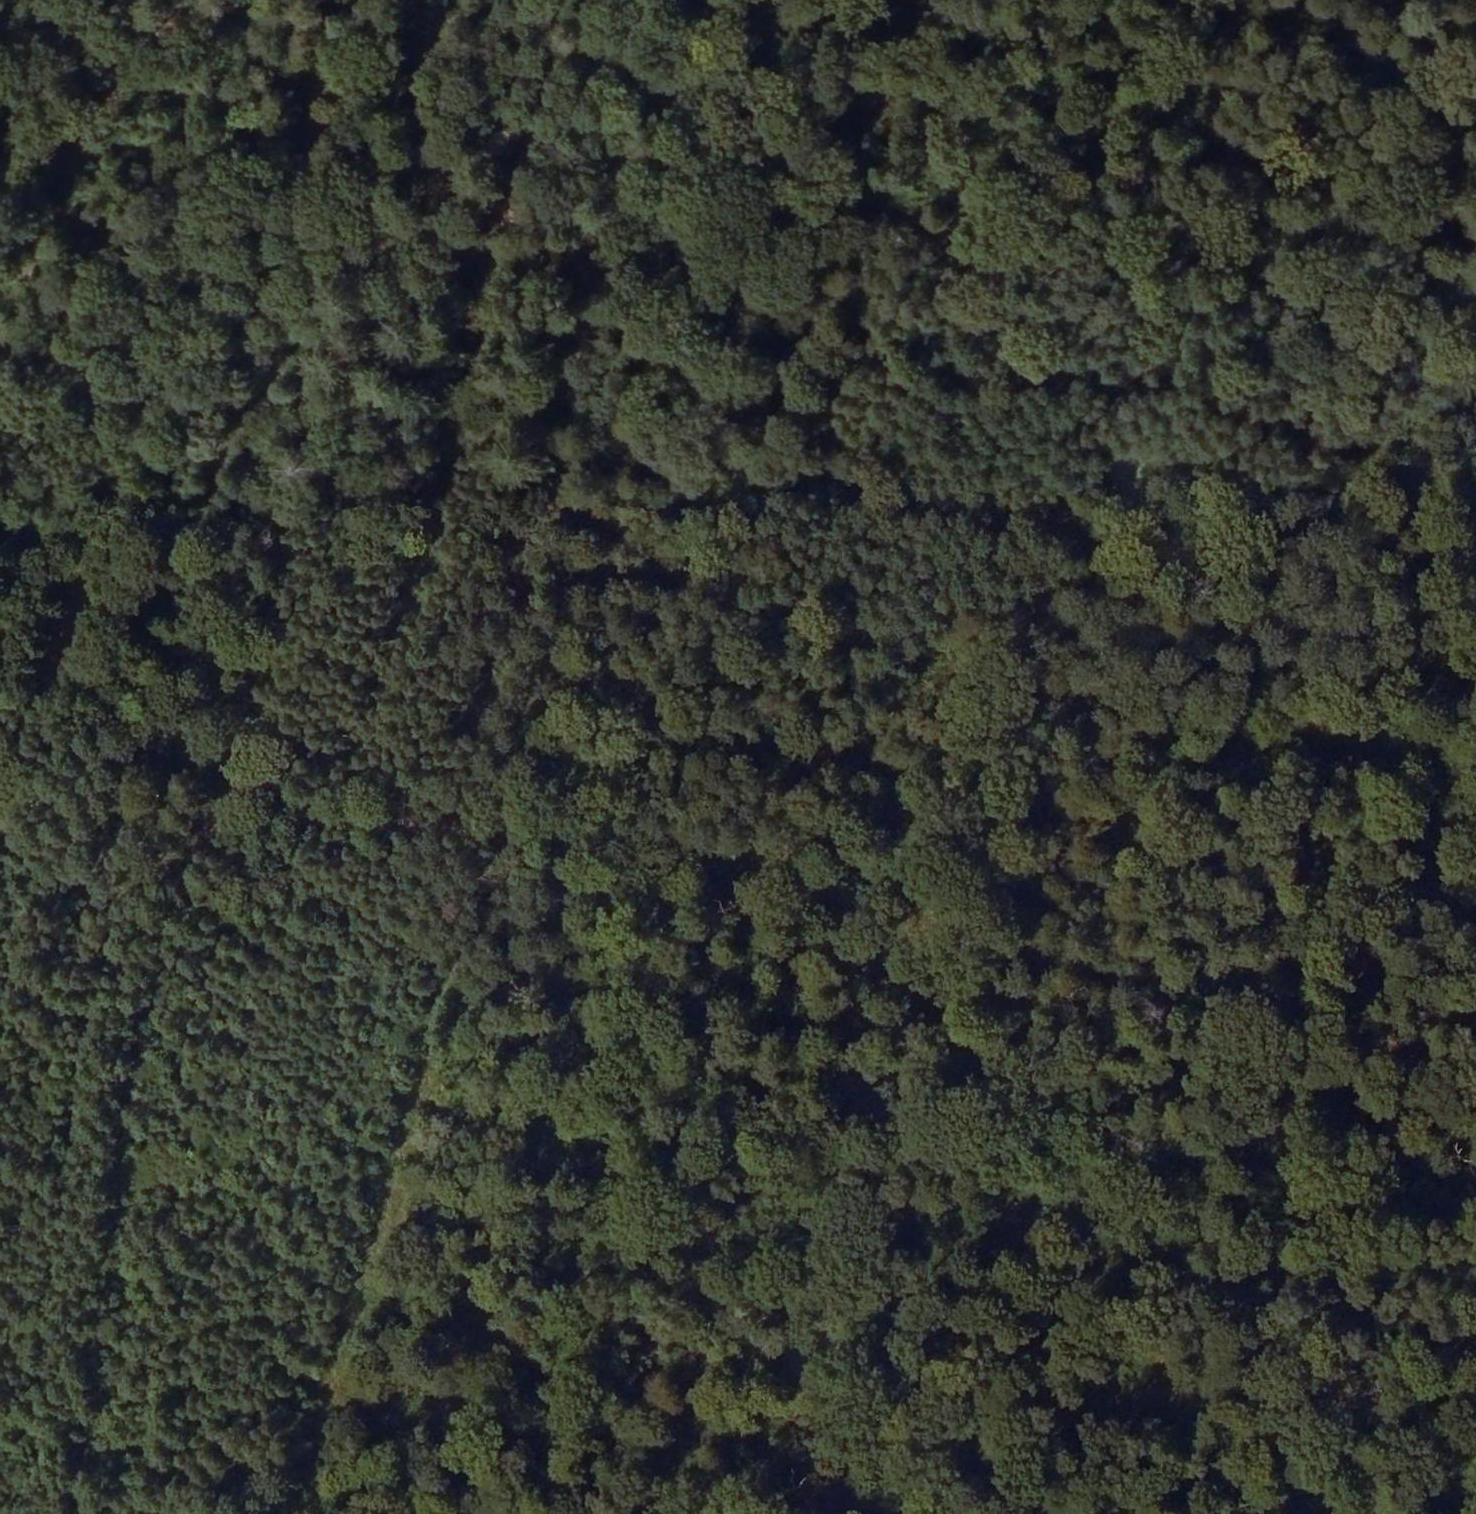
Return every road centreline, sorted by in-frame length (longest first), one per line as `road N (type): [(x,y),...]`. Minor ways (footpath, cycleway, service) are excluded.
road 1 (track): [(104,0),(0,177)]

